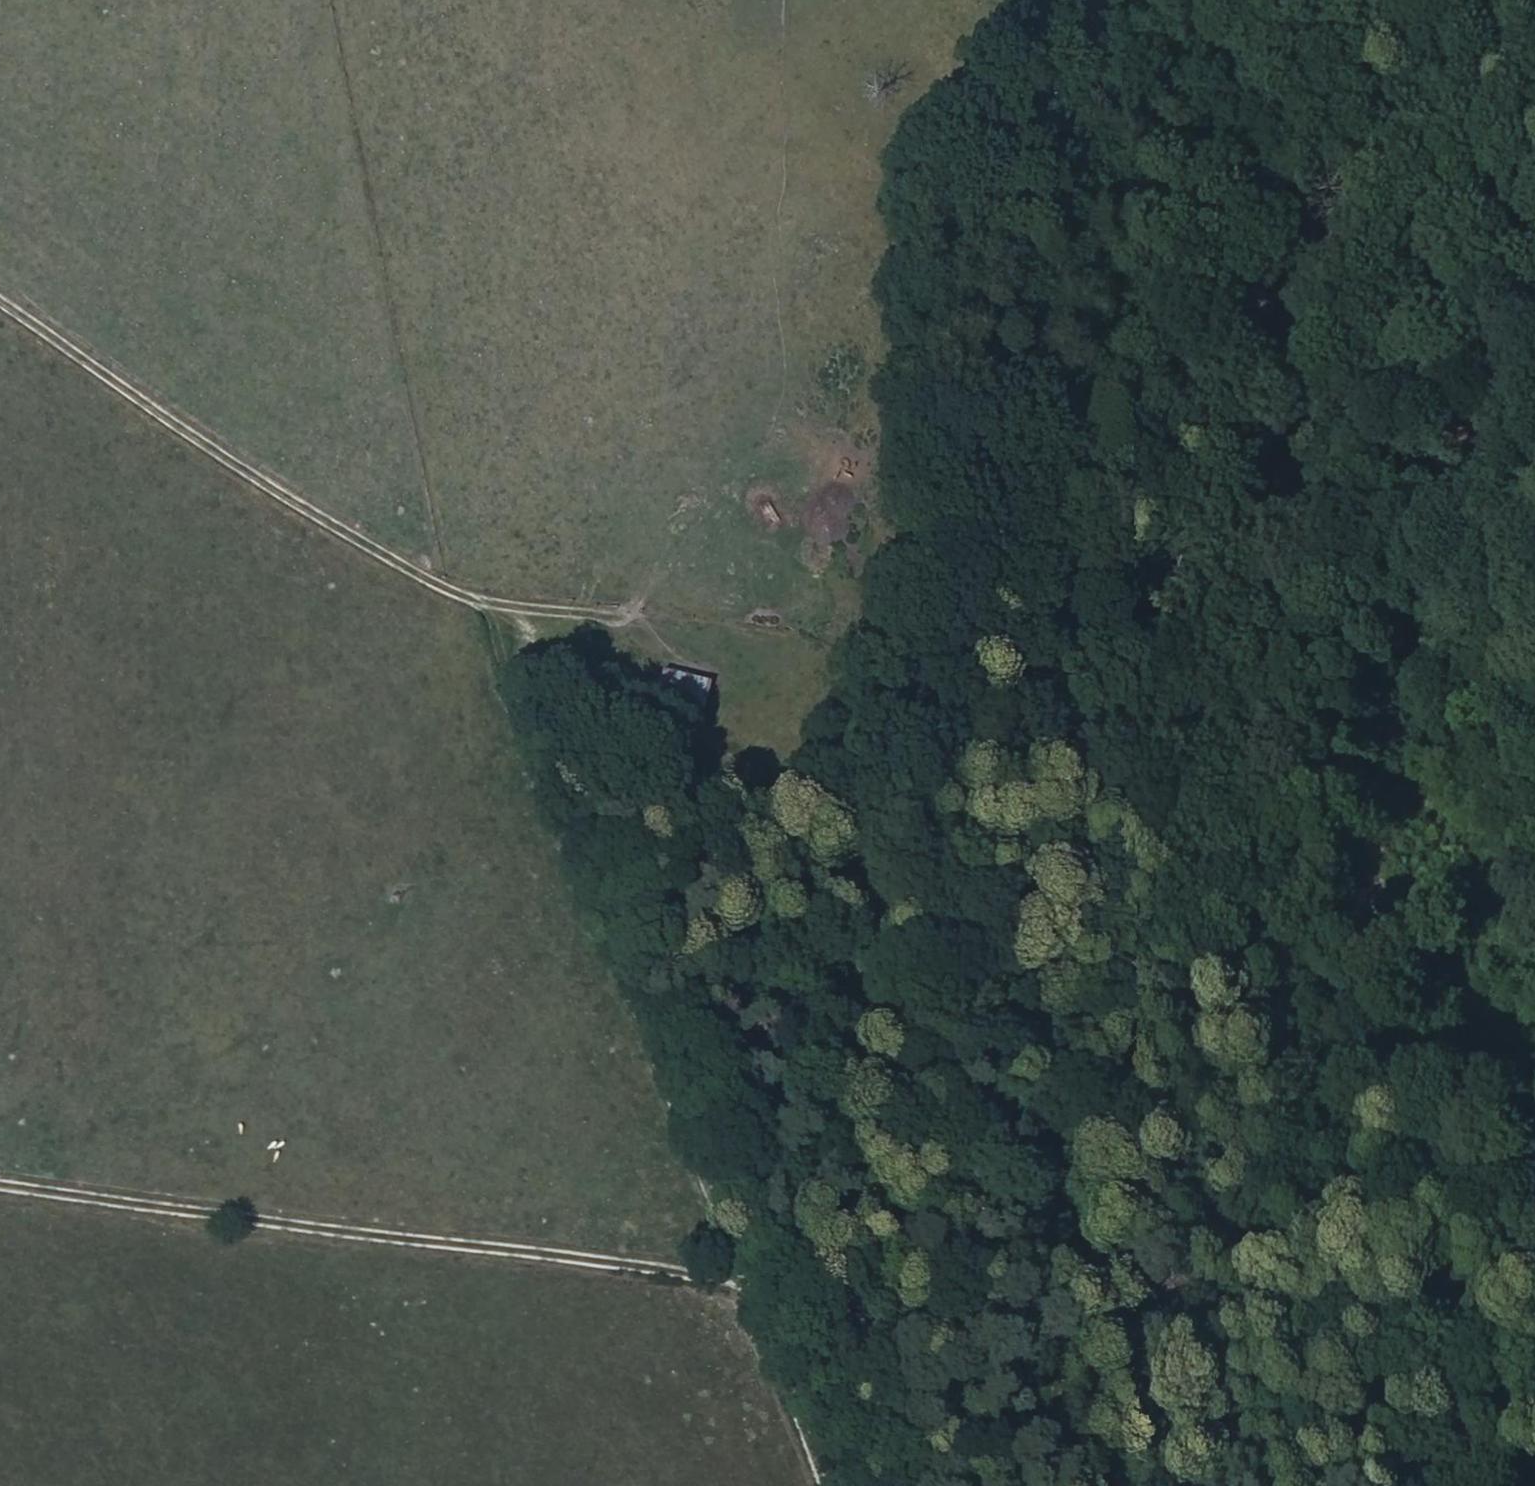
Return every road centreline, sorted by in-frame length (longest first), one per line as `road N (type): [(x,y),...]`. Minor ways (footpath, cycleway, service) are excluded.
road 1 (track): [(0,1184),(732,1282)]
road 2 (track): [(0,300),(435,588),(501,606)]
road 3 (track): [(501,606),(701,634)]

